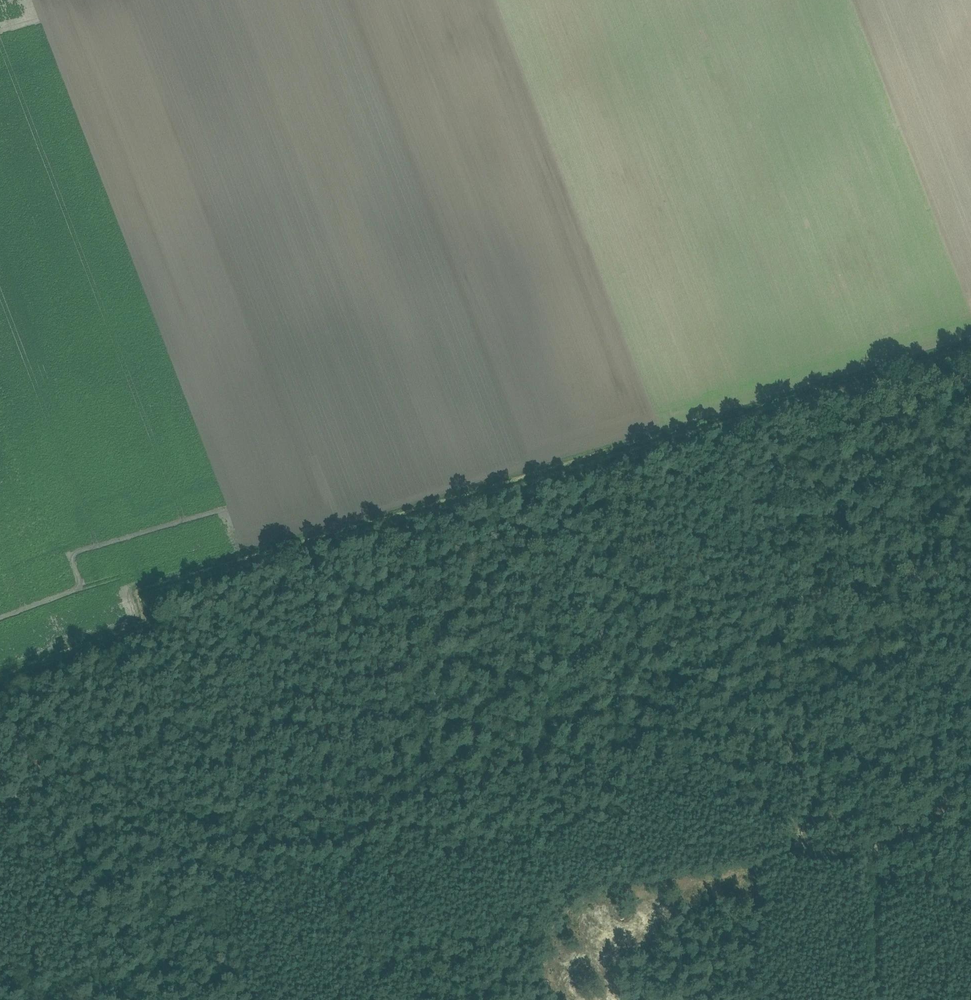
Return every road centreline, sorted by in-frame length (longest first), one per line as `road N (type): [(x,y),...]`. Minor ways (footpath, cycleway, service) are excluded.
road 1 (track): [(0,809),(243,707),(326,682),(970,575)]

